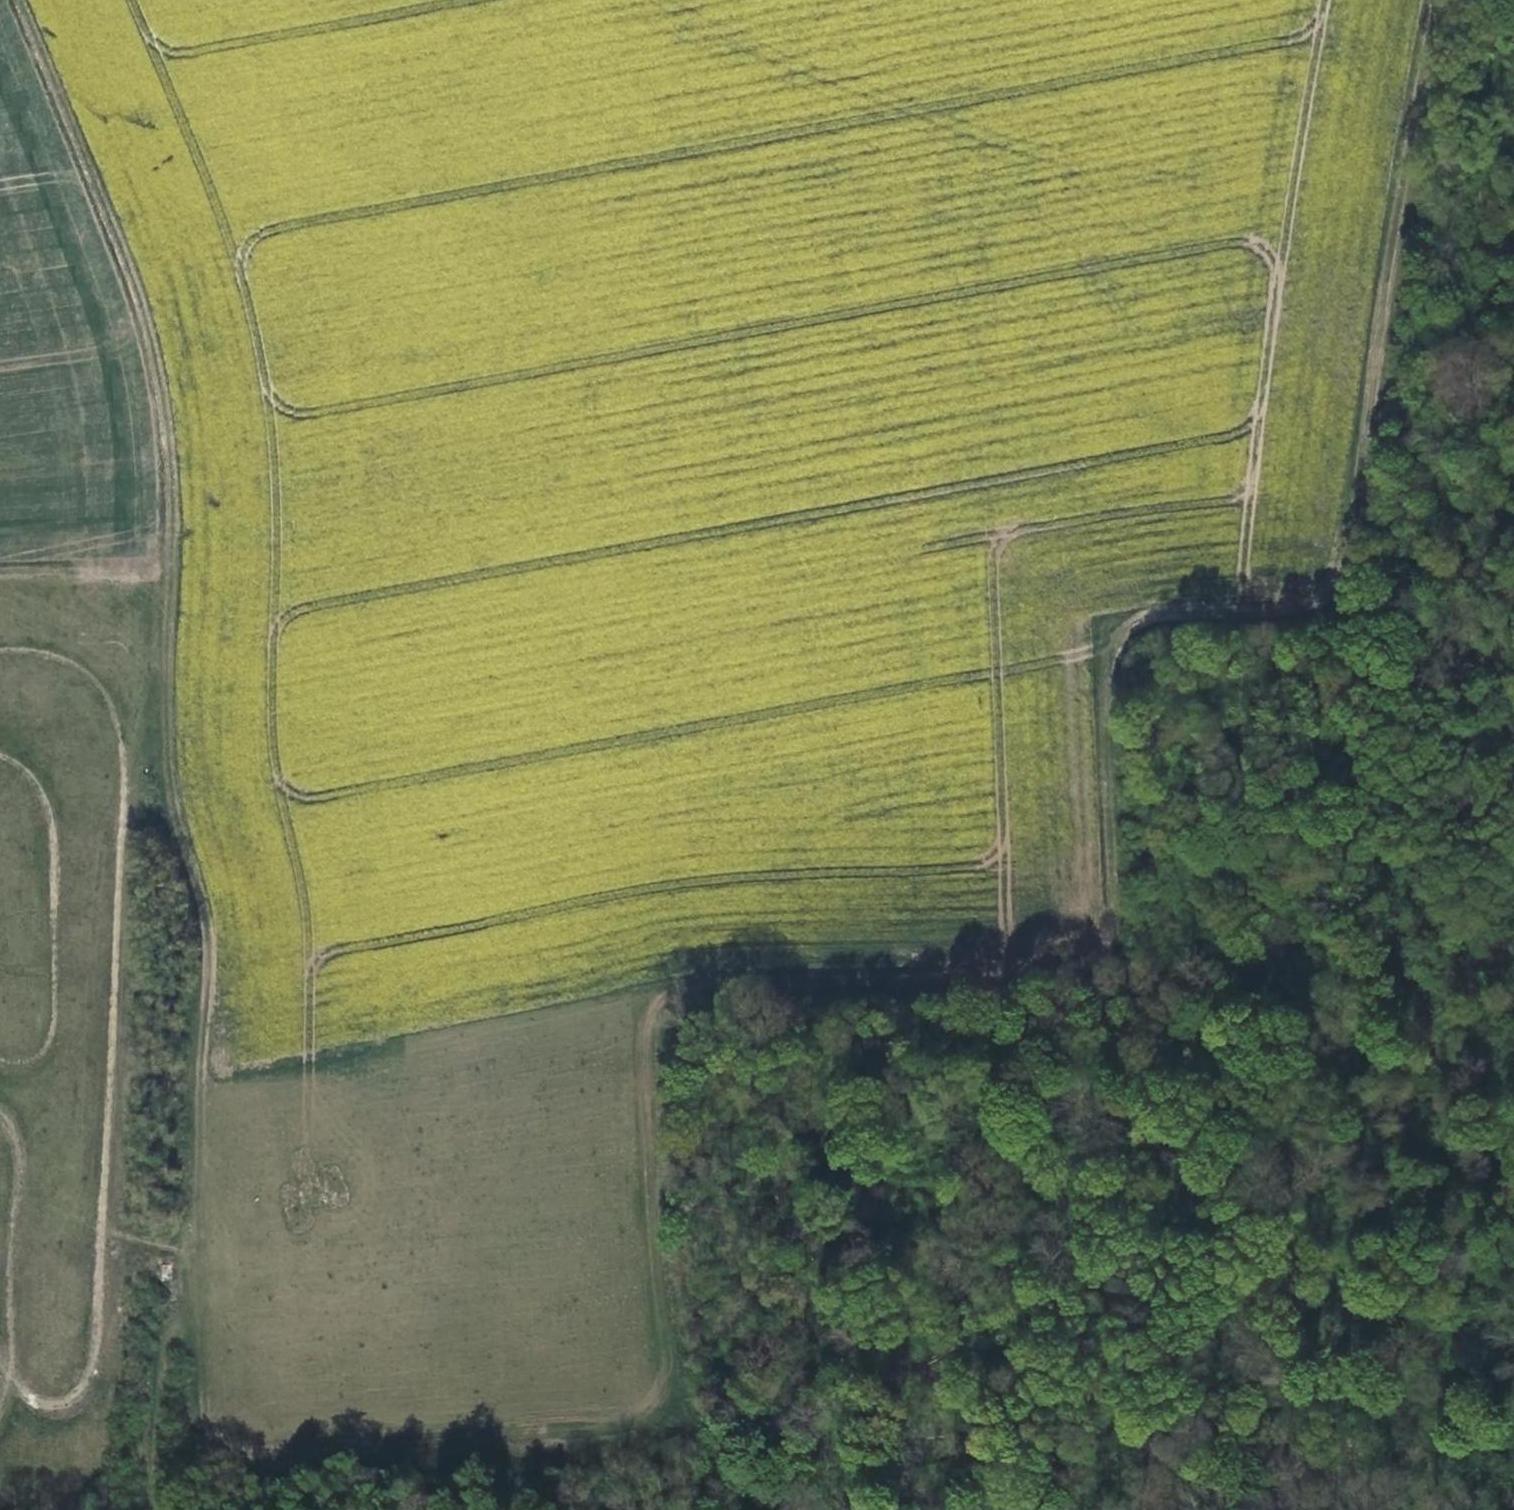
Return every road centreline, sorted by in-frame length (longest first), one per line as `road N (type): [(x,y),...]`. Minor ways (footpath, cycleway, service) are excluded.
road 1 (track): [(18,0),(127,271),(175,477),(165,745),(207,993),(189,1160),(181,1444)]
road 2 (track): [(1130,979),(1109,780),(1124,621),(1347,615),(1364,440),(1431,0)]
road 3 (track): [(171,578),(78,566),(0,571)]

